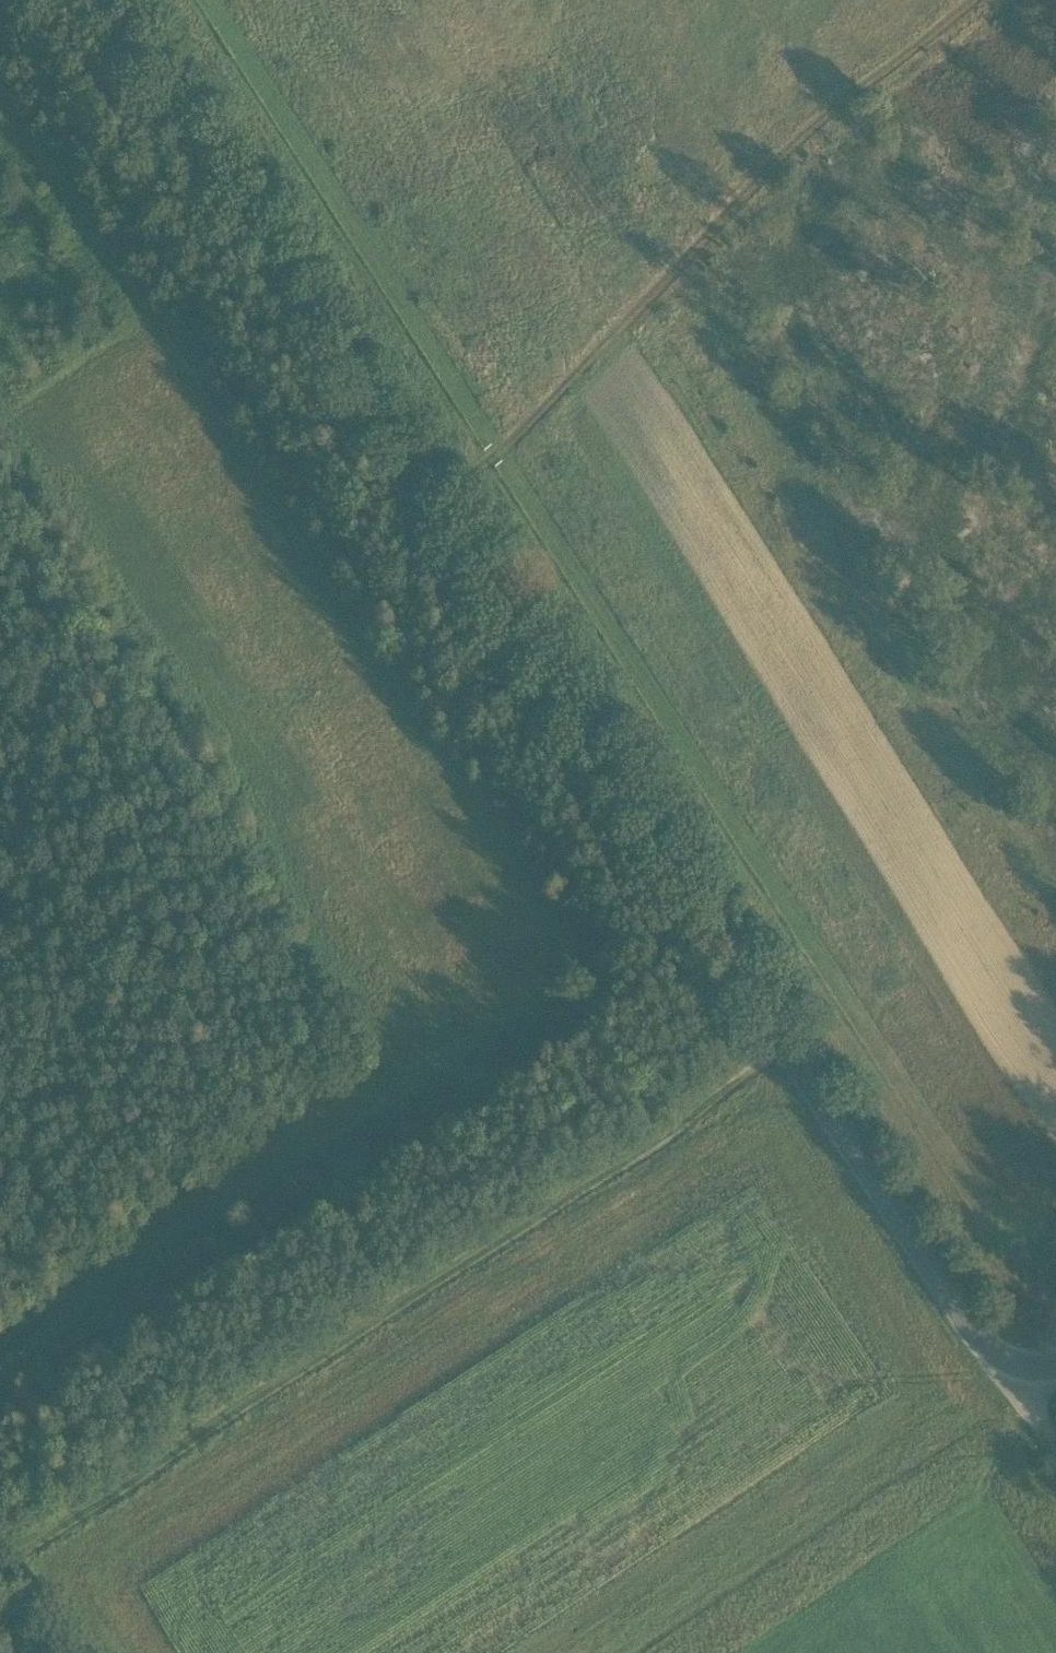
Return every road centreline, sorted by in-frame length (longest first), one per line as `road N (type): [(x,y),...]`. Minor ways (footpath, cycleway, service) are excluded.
road 1 (unclassified): [(99,0),(976,1339),(1006,1363),(1037,1373),(1055,1368)]
road 2 (track): [(8,1563),(782,1044)]
road 3 (track): [(973,0),(791,143),(439,519)]

